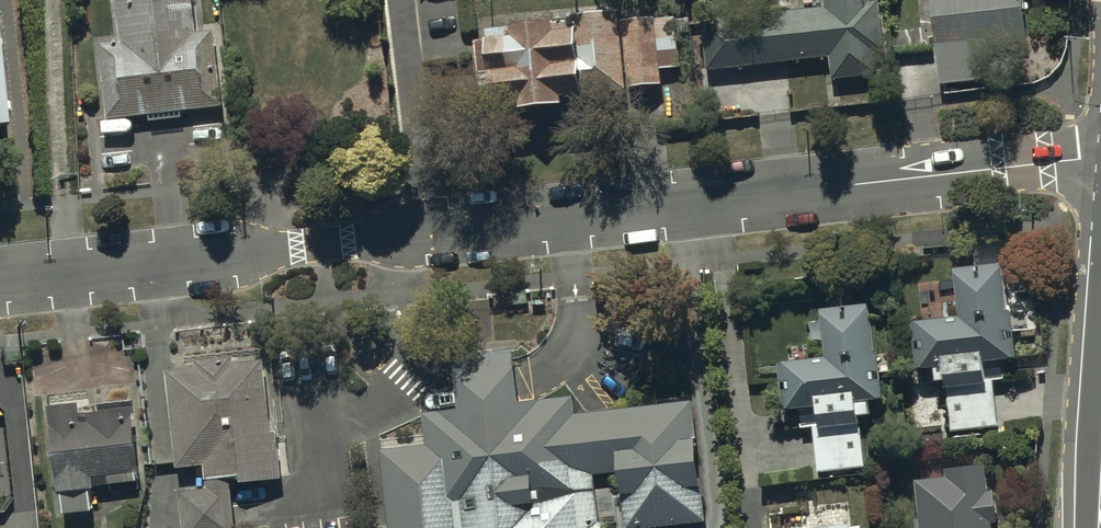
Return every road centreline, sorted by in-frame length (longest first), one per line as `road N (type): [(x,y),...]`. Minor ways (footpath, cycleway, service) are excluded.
road 1 (residential): [(0,281),(1100,161)]

